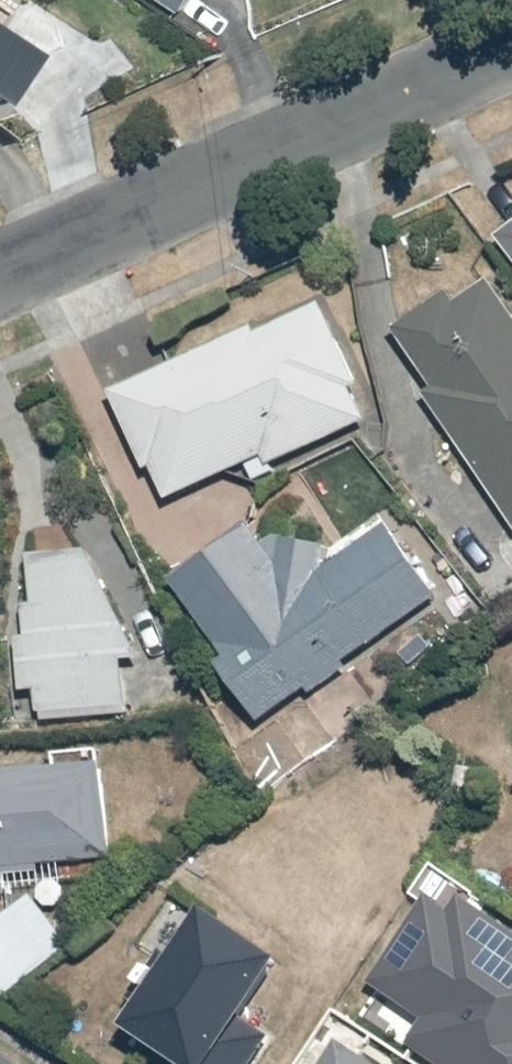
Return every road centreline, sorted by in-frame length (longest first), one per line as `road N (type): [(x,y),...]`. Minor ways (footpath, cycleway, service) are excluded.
road 1 (residential): [(0,265),(511,38)]

